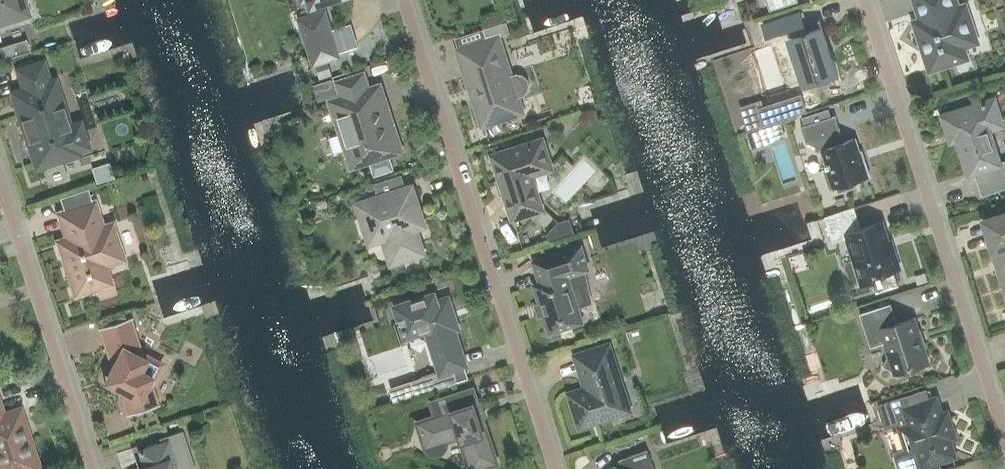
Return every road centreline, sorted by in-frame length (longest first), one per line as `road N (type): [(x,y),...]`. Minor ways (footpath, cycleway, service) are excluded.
road 1 (unclassified): [(556,468),(404,0)]
road 2 (unclassified): [(1004,430),(866,0)]
road 3 (unclassified): [(0,181),(93,468)]

